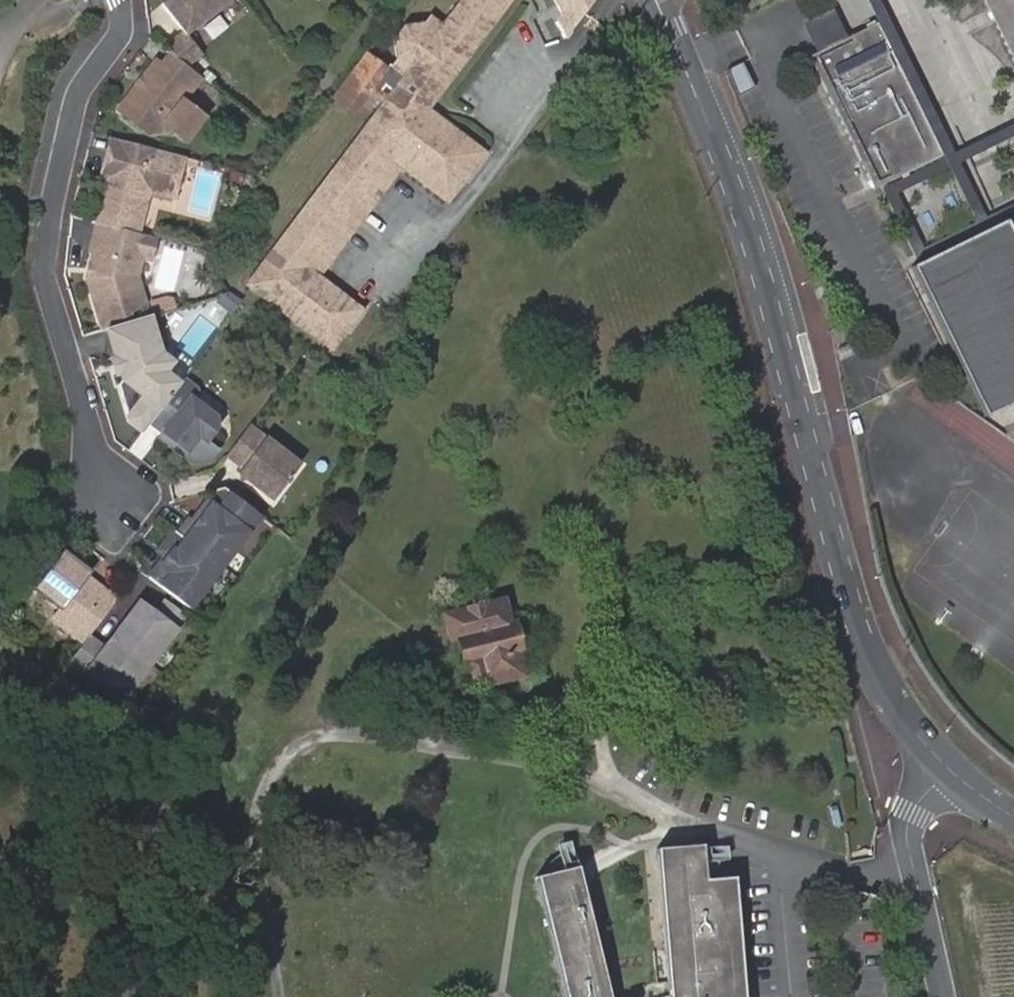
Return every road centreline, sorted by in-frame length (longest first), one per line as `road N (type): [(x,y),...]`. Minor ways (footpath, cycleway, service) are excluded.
road 1 (secondary): [(948,767),(909,723),(852,609),(755,249),(657,0)]
road 2 (residential): [(118,0),(121,33),(83,88),(48,241),(49,286),(106,504)]
road 3 (unclassified): [(948,767),(914,804),(908,831),(939,996)]

